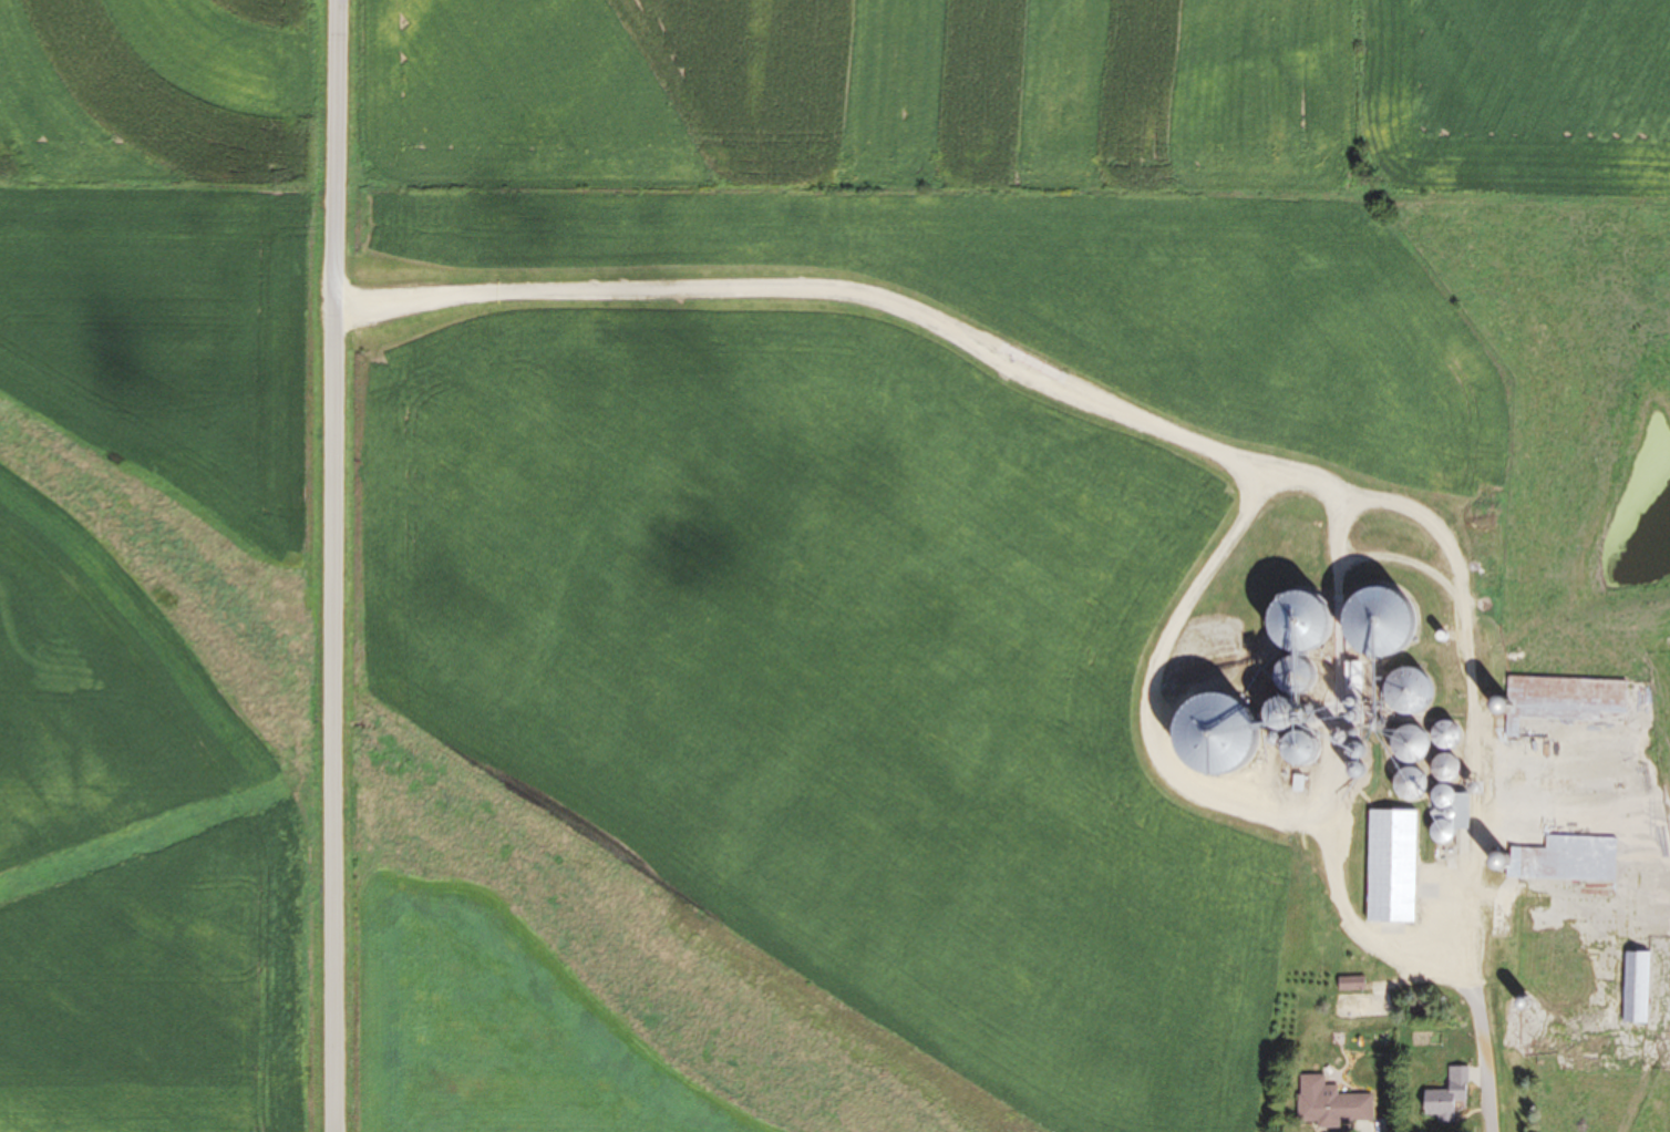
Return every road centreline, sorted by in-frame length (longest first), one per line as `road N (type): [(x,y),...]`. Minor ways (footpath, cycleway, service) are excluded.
road 1 (residential): [(334,1131),(335,0)]

